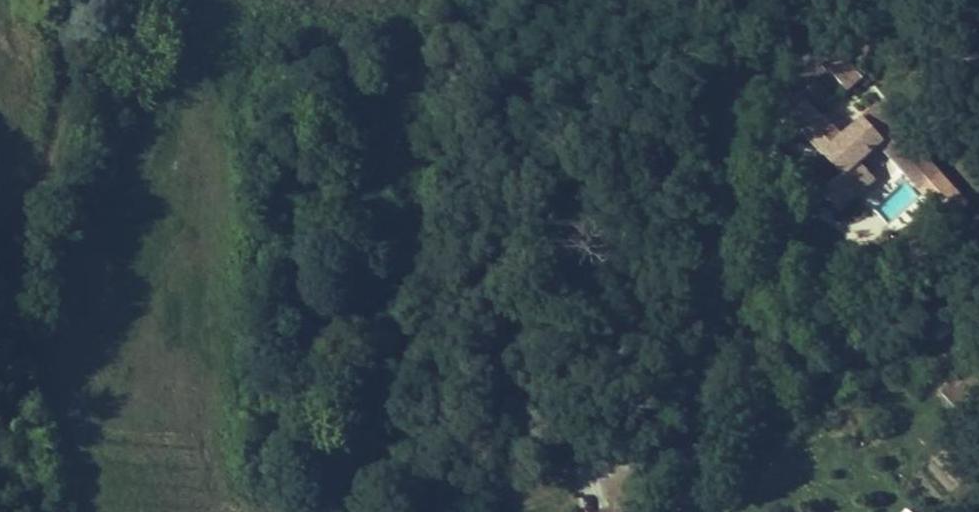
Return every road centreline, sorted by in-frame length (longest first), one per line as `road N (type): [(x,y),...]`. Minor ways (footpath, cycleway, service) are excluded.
road 1 (unclassified): [(733,0),(688,511)]
road 2 (track): [(0,319),(50,175),(70,73),(73,0)]

